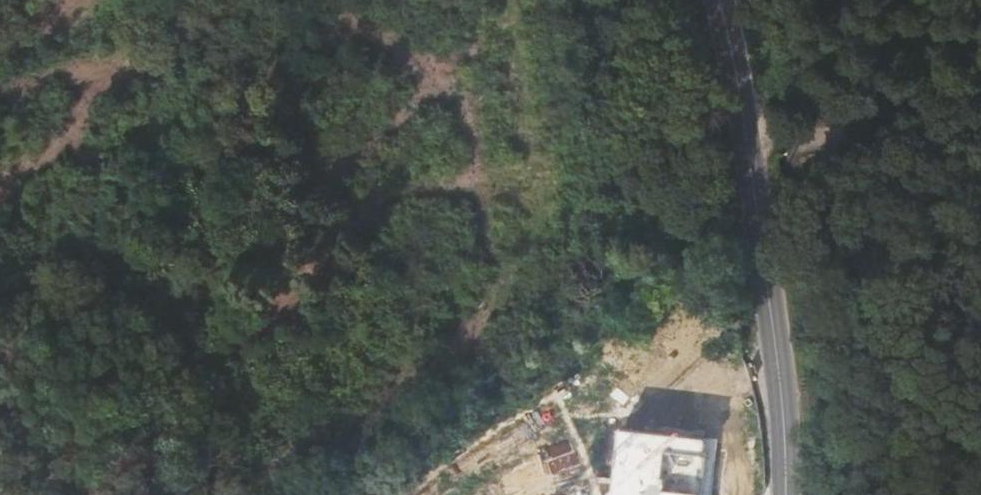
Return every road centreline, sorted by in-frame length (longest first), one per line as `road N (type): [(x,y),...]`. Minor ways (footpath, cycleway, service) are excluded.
road 1 (secondary): [(720,0),(779,360),(786,494)]

